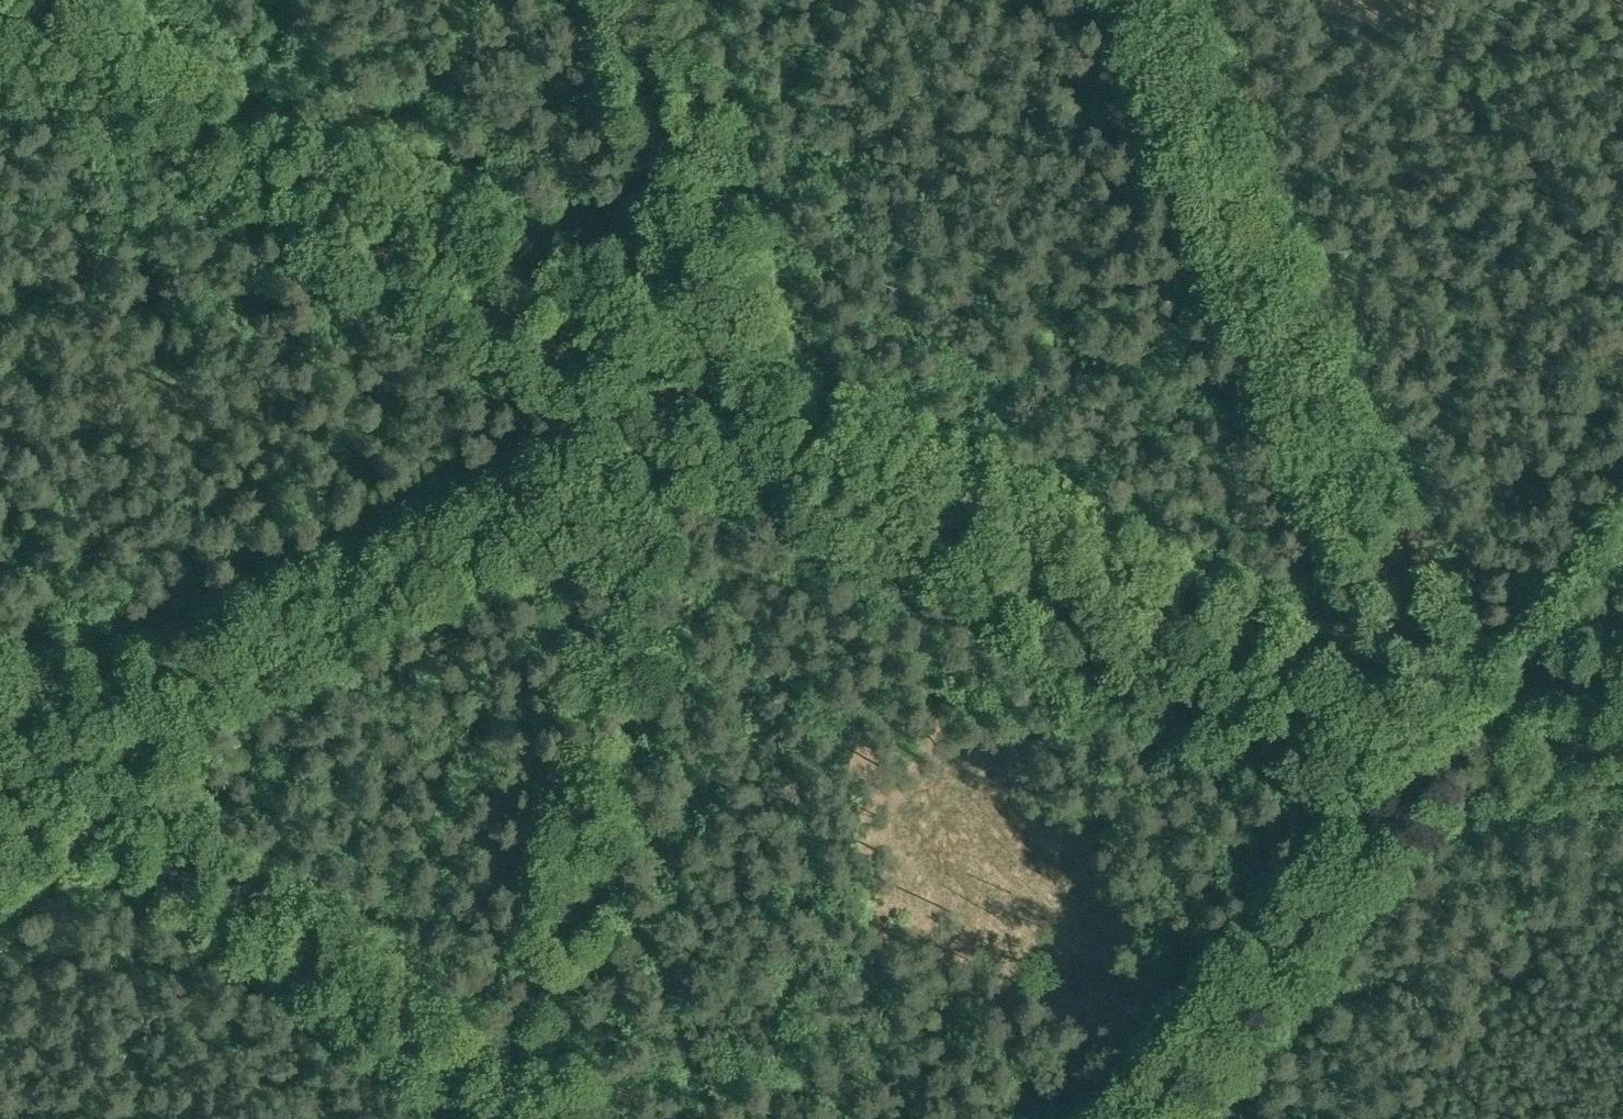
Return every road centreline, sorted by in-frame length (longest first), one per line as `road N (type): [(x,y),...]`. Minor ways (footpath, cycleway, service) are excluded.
road 1 (track): [(1458,747),(1134,1118)]
road 2 (track): [(1622,558),(1458,747)]

